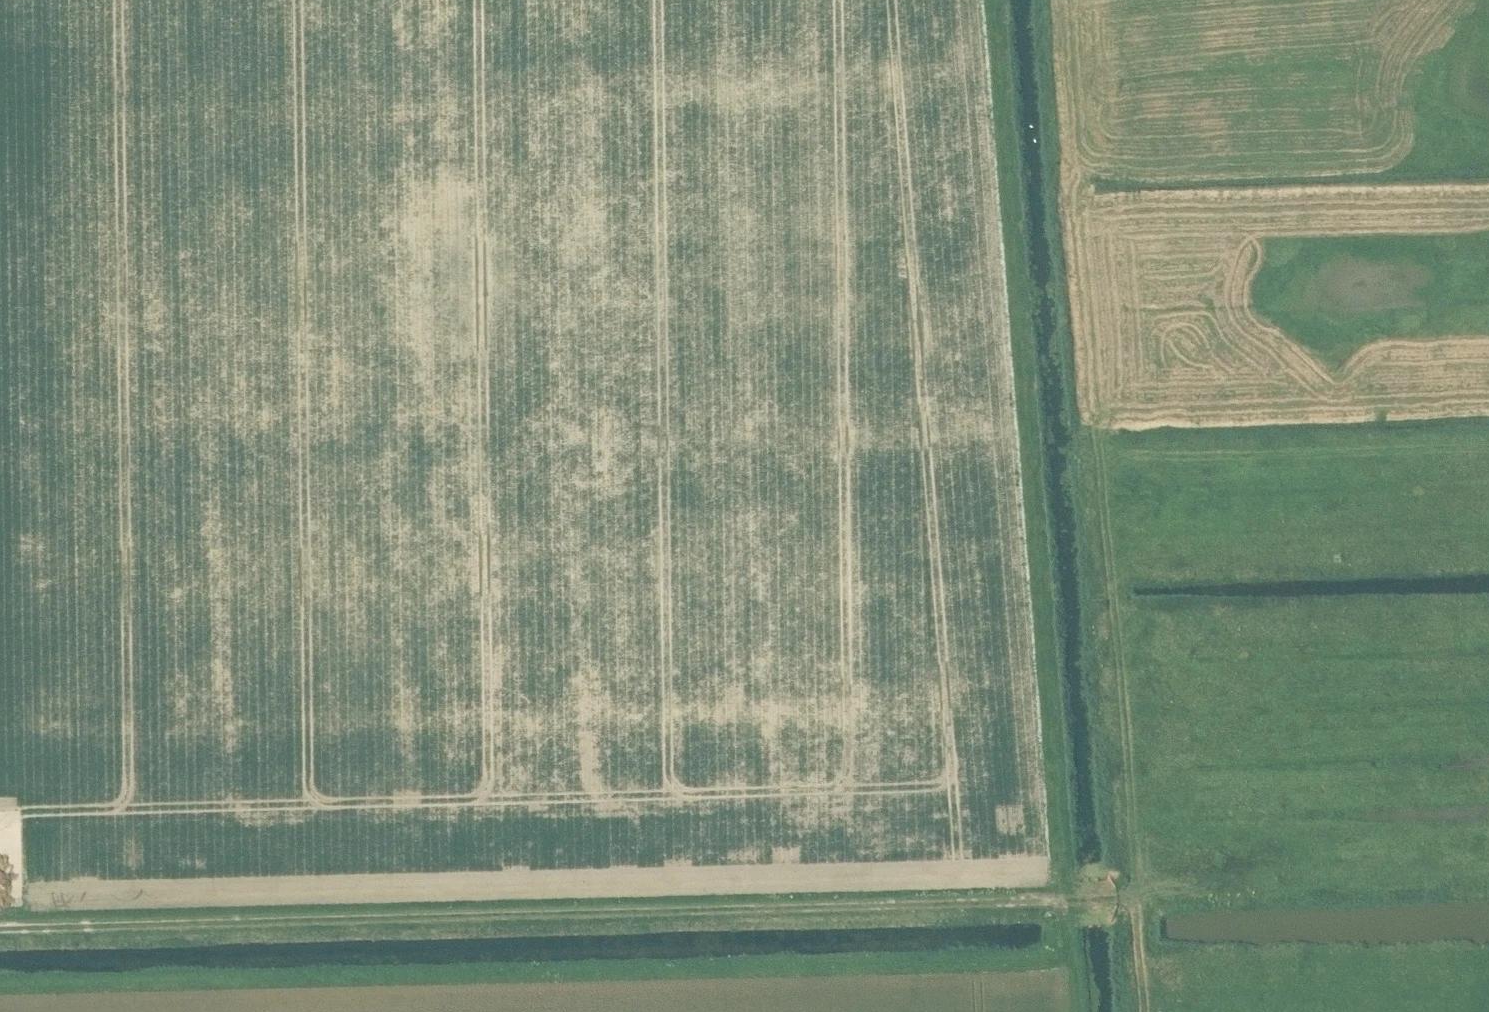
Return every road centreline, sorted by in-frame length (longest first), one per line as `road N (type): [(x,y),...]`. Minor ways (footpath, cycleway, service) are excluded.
road 1 (track): [(0,930),(1134,896)]

